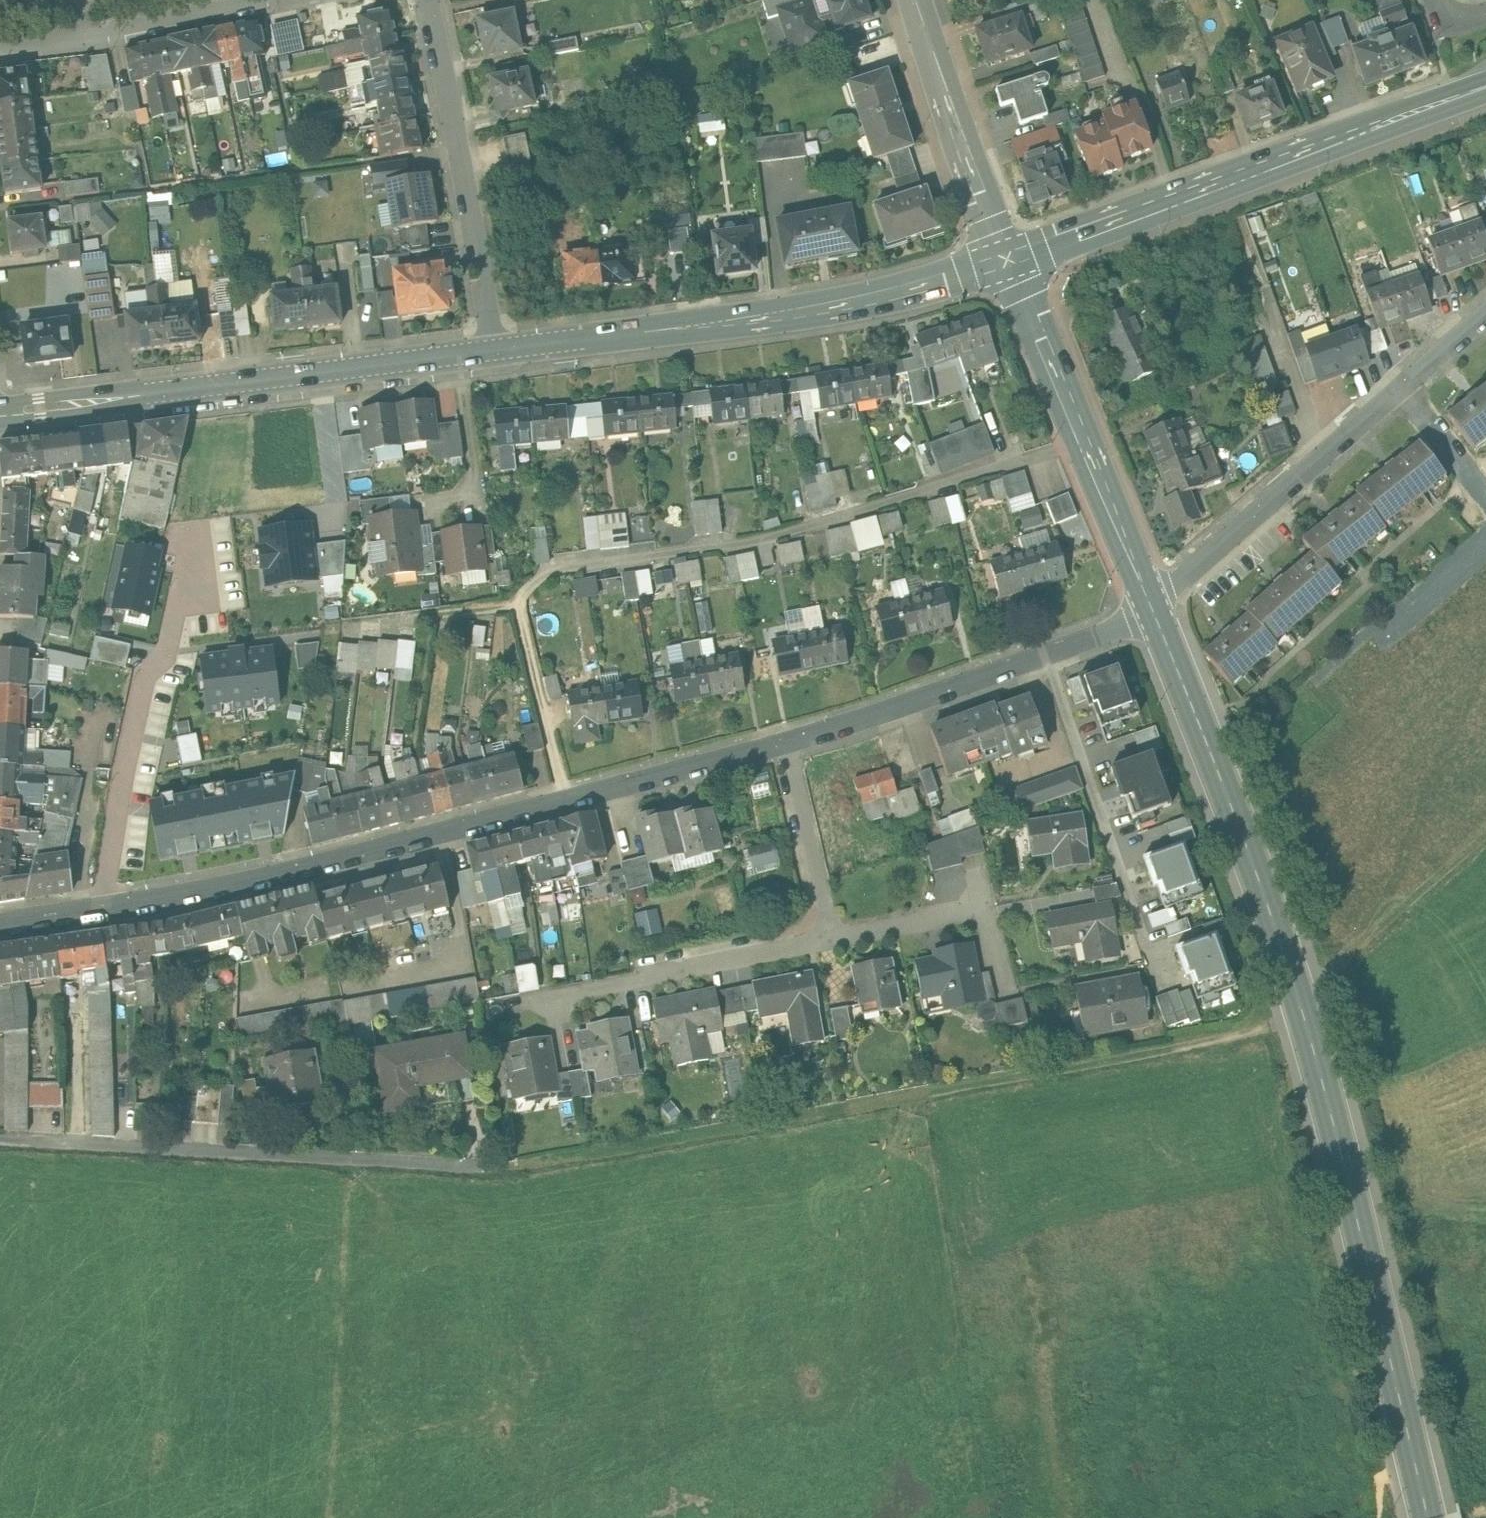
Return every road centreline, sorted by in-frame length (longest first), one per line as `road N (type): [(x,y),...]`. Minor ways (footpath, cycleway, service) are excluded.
road 1 (primary): [(1156,601),(1237,775),(1348,1156),(1433,1517)]
road 2 (residential): [(568,799),(517,599),(552,573),(759,543),(1086,434)]
road 3 (residential): [(0,924),(166,900),(568,799)]
road 4 (tertiary): [(495,350),(867,300),(1011,258)]
road 5 (residential): [(0,1137),(505,1169)]
road 6 (primary): [(1485,86),(1011,258)]
road 7 (tertiary): [(0,412),(495,350)]
road 8 (residential): [(1156,601),(1485,321)]
road 9 (residential): [(783,748),(845,733),(1132,618),(1156,601)]
road 10 (residential): [(495,350),(429,0)]
road 11 (residential): [(276,0),(106,37),(0,48)]
road 12 (tertiary): [(914,0),(1011,258)]
road 13 (residential): [(568,799),(783,748)]
road 14 (residential): [(783,748),(826,937)]
road 15 (primary): [(1011,258),(1086,434)]
road 16 (residential): [(826,937),(642,972)]
road 17 (primary): [(1086,434),(1156,601)]
road 18 (residential): [(826,937),(988,908)]

